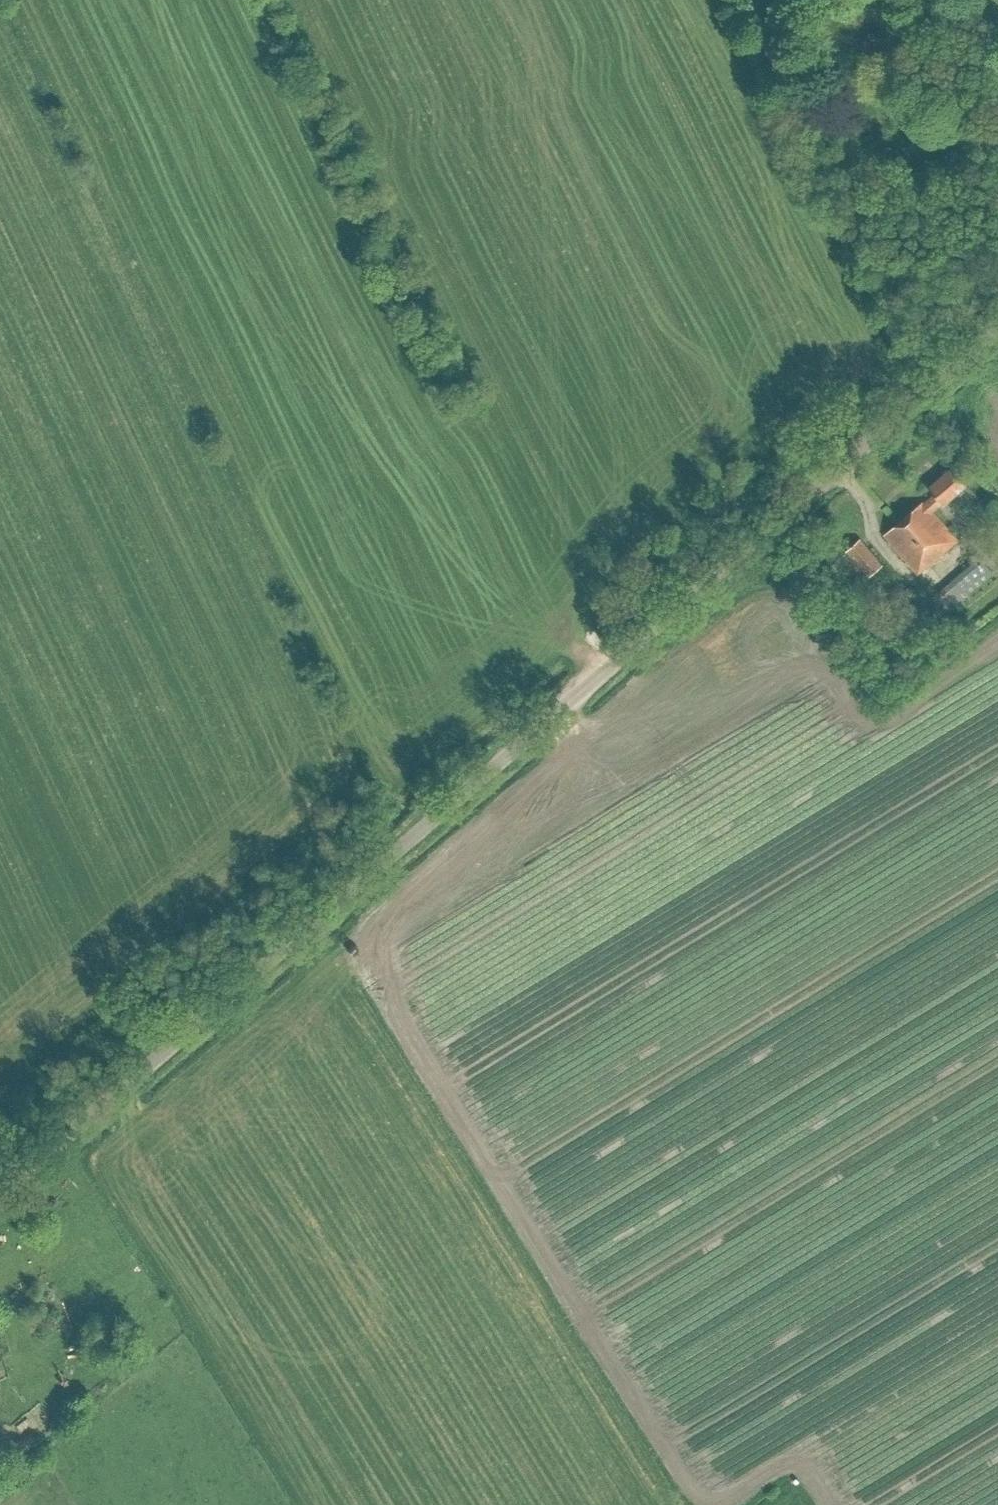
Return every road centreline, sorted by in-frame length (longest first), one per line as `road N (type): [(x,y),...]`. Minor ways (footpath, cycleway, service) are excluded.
road 1 (unclassified): [(0,1191),(997,328)]

